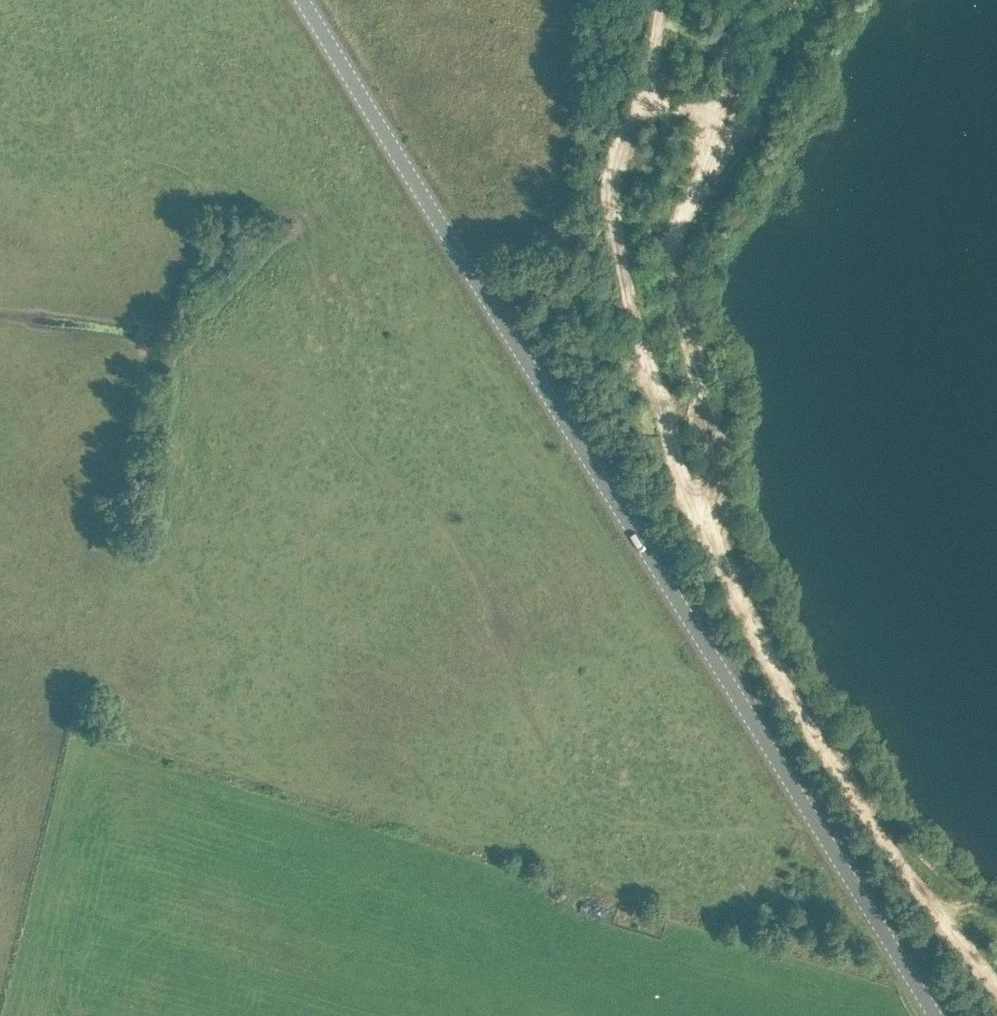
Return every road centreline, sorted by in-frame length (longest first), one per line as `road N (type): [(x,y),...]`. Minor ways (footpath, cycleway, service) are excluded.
road 1 (unclassified): [(936,1015),(305,0)]

